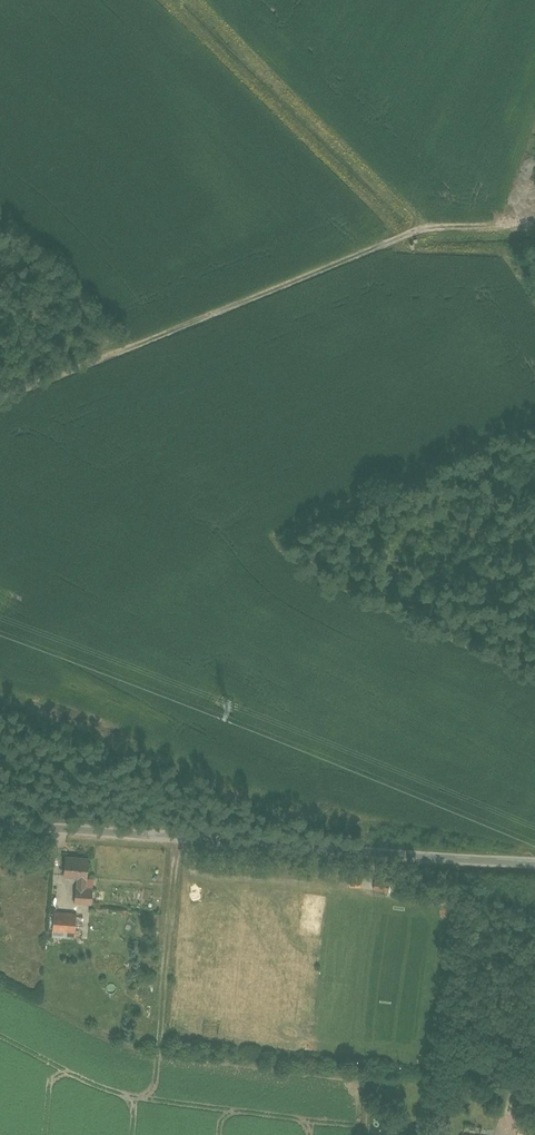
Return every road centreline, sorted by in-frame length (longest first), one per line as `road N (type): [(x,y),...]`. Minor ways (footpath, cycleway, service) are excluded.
road 1 (unclassified): [(534,865),(0,825)]
road 2 (track): [(0,404),(422,227)]

